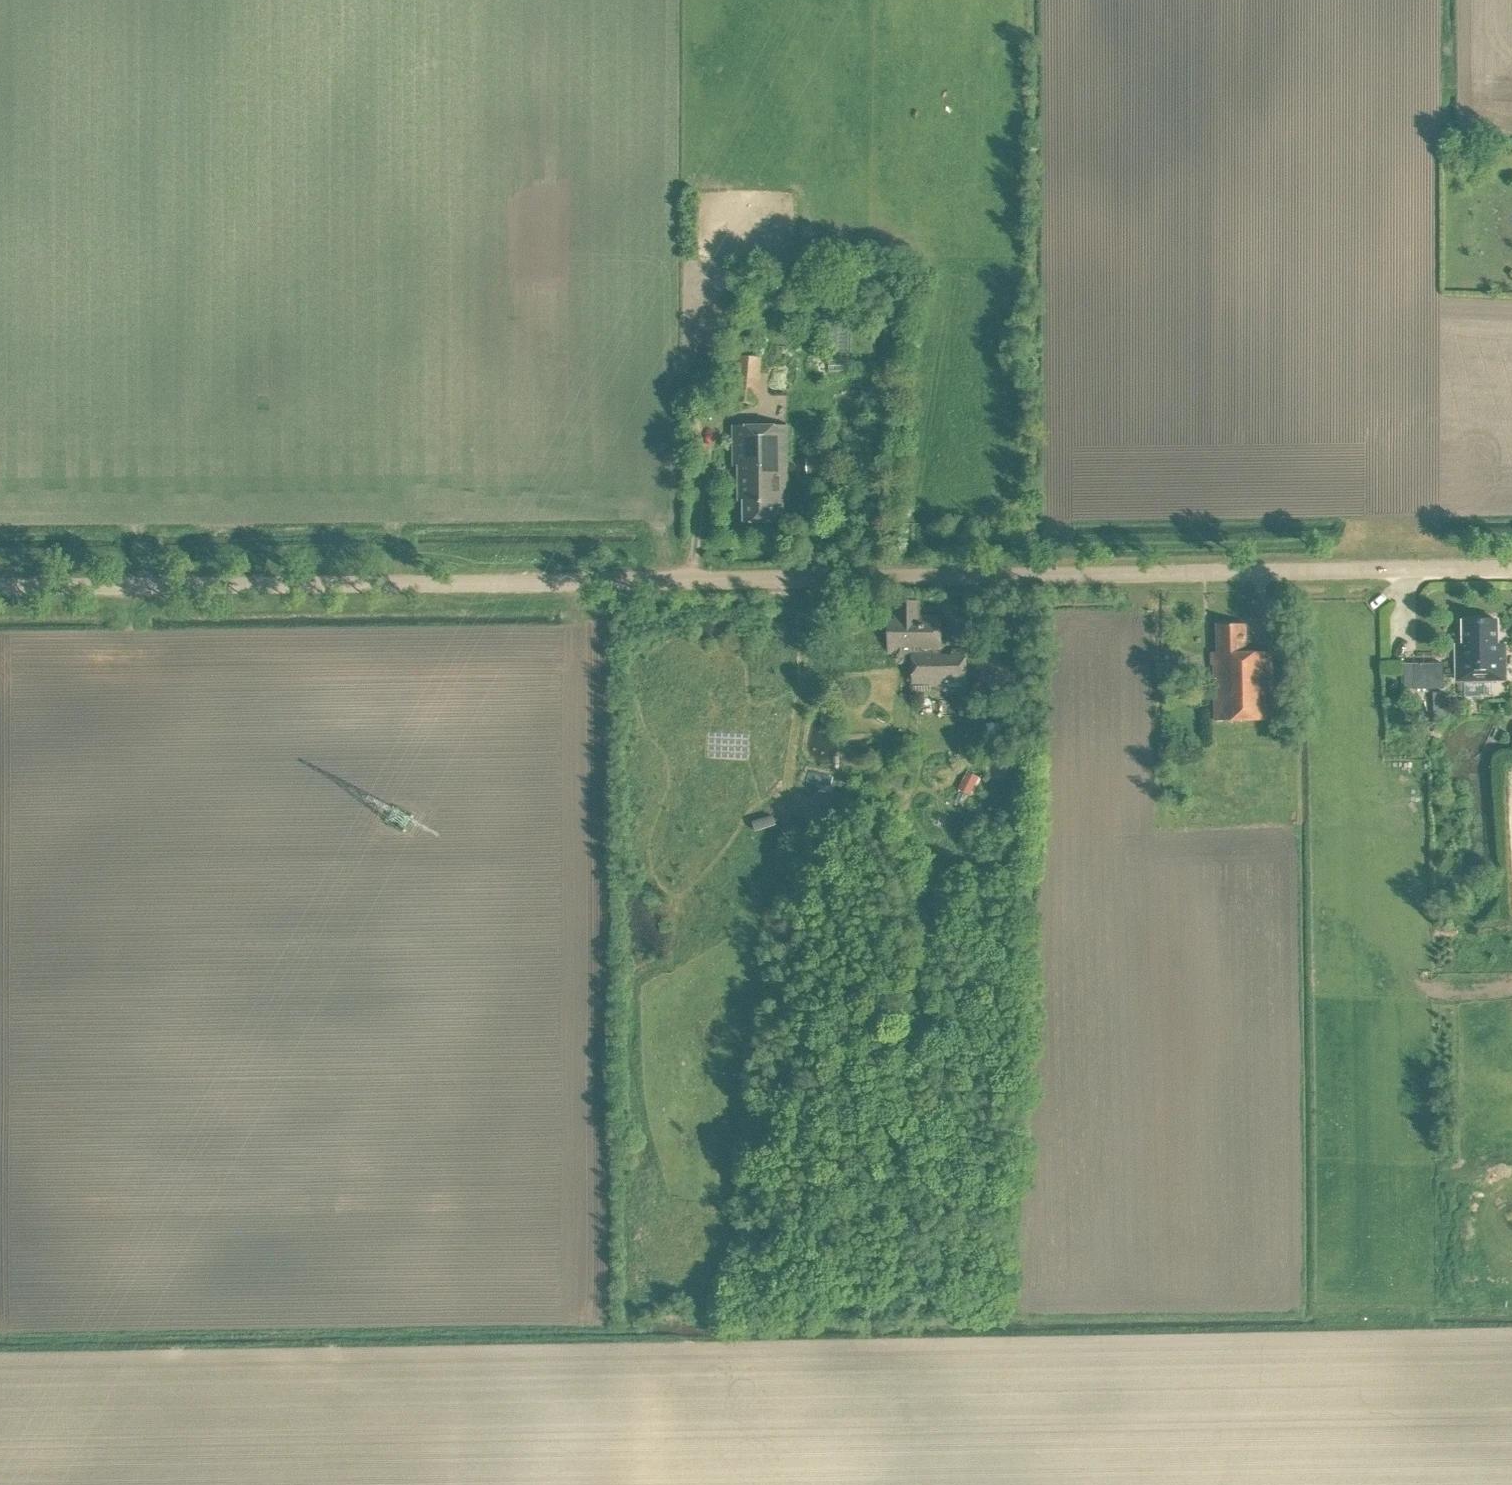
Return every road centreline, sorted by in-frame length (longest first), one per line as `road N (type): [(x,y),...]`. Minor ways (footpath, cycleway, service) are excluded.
road 1 (tertiary): [(1511,566),(0,587)]

